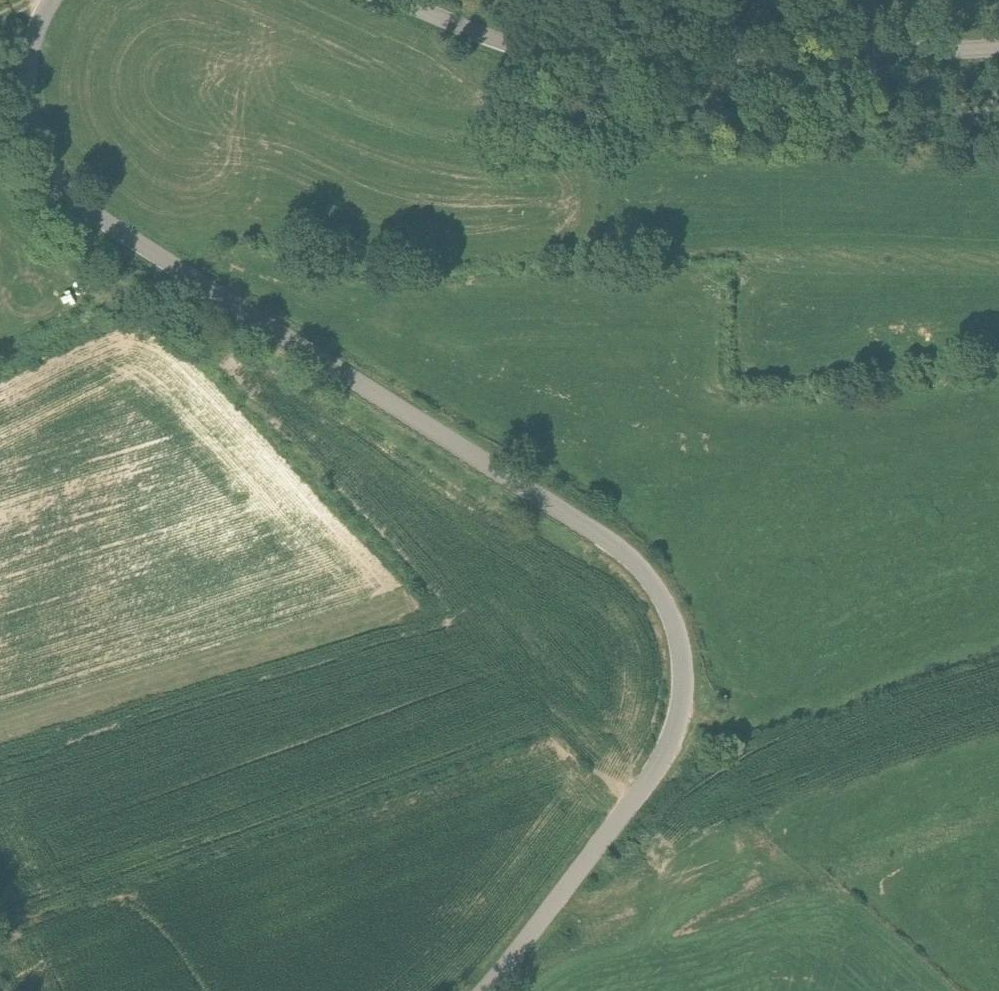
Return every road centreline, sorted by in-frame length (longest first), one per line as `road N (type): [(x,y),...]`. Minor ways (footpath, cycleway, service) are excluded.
road 1 (unclassified): [(54,0),(41,26),(33,86),(45,140),(84,194),(623,537),(654,562),(690,618),(698,654),(685,735),(658,780),(493,990)]
road 2 (unclassified): [(998,44),(557,54),(406,0)]

